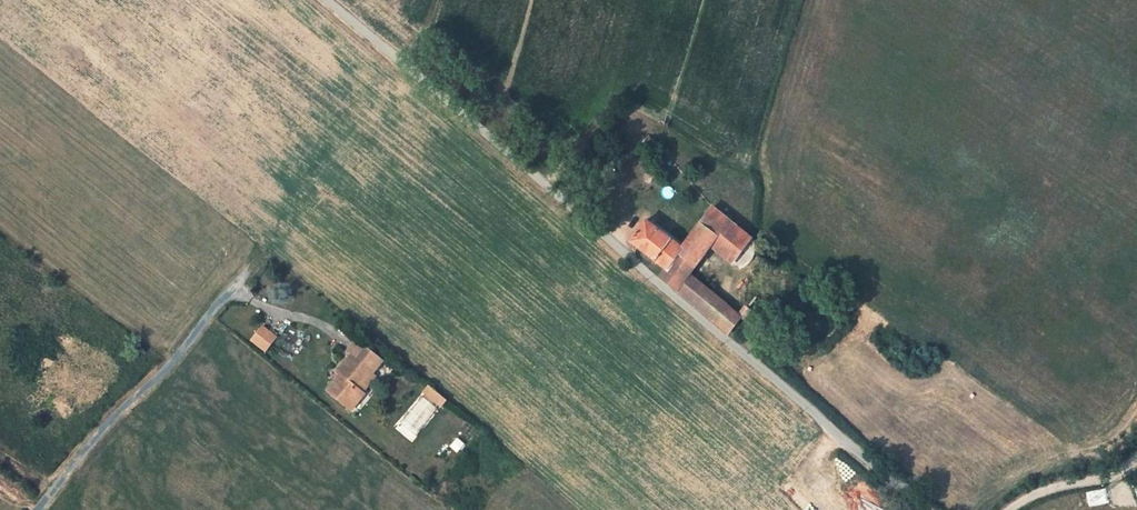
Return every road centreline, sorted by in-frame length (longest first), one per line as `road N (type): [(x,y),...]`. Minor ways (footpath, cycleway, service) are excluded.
road 1 (residential): [(928,509),(416,73)]
road 2 (unclassified): [(241,278),(38,509)]
road 3 (track): [(1136,456),(1111,477),(1035,491),(1012,509)]

